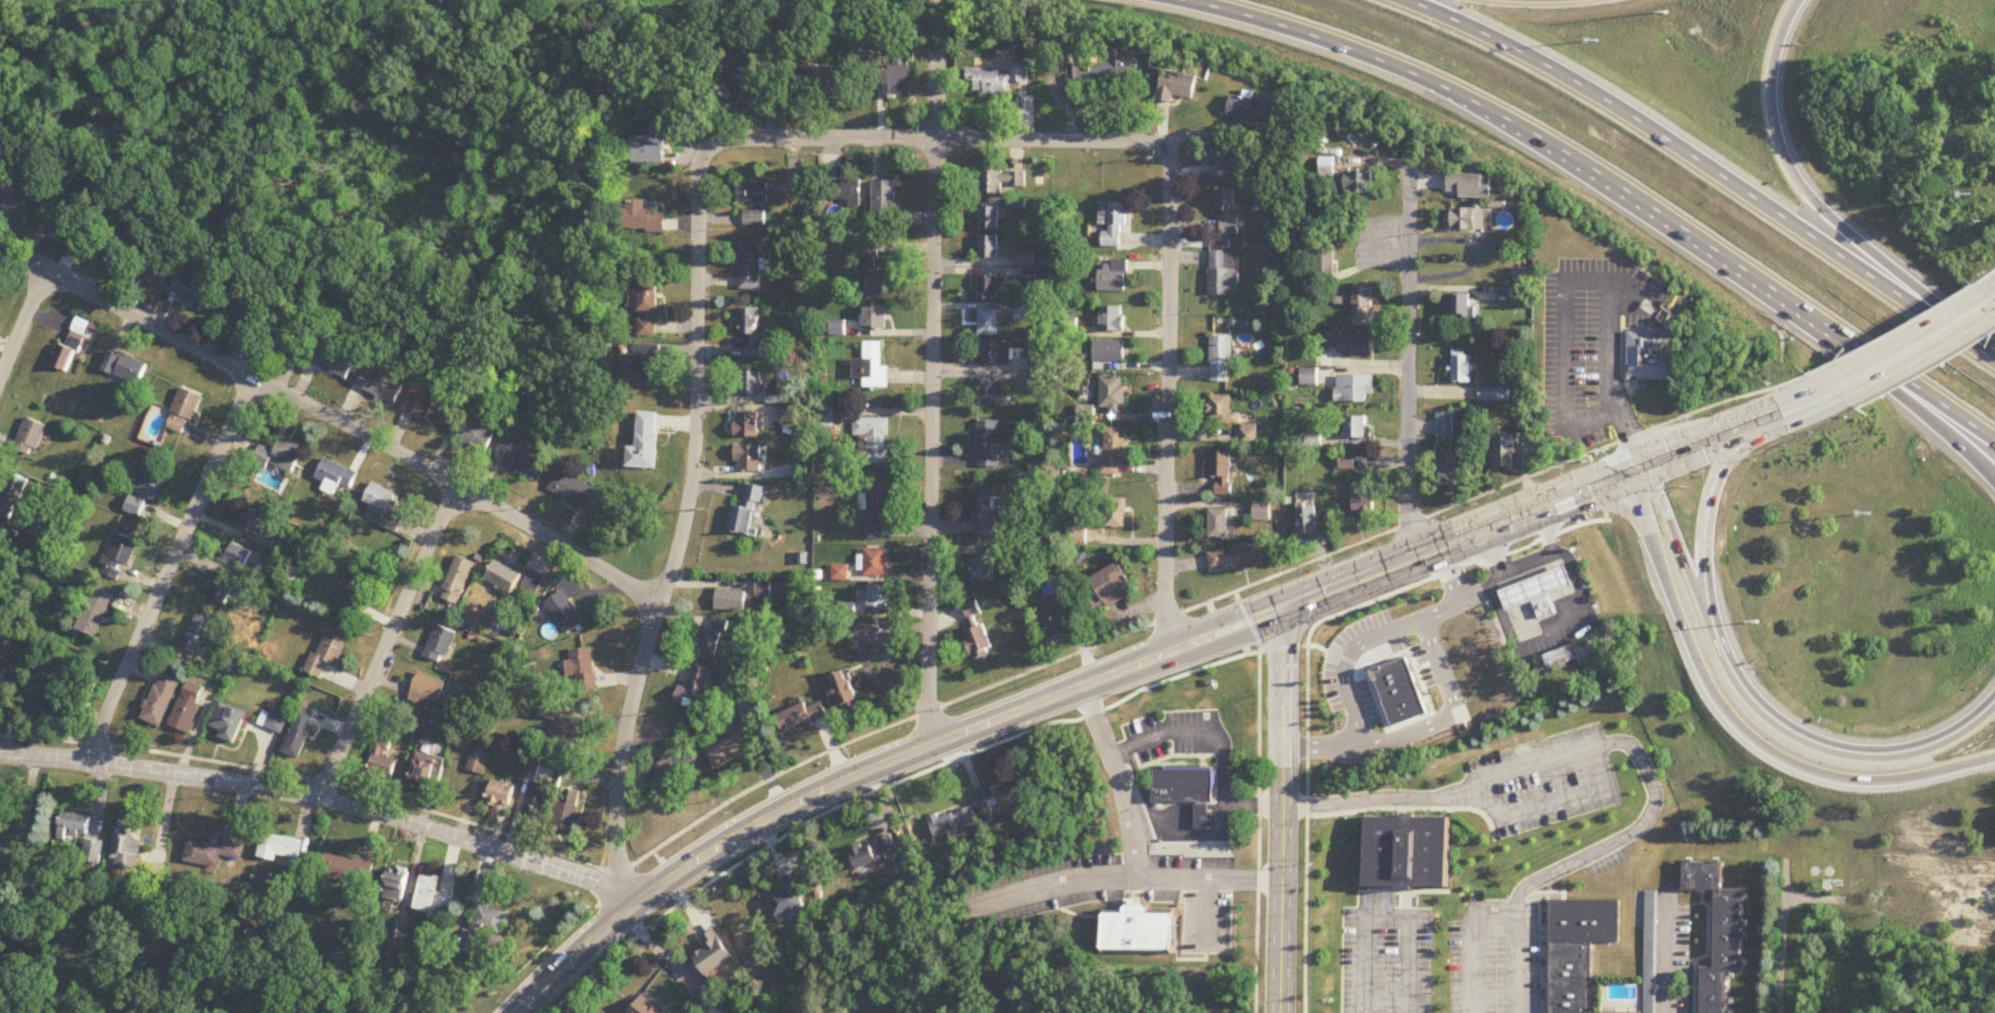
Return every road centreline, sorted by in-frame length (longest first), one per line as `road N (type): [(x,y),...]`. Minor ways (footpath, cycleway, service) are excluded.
road 1 (motorway): [(1183,0),(1339,44),(1479,104),(1666,217),(1994,441)]
road 2 (secondary): [(517,1012),(633,907),(769,822),(936,741),(1283,606)]
road 3 (residential): [(633,907),(619,873),(615,804),(696,461),(708,148)]
road 4 (residential): [(0,243),(422,463),(657,607)]
road 5 (residential): [(936,741),(927,703),(938,48)]
road 6 (motorway): [(1994,361),(1604,97),(1406,0)]
road 7 (residential): [(0,753),(86,756),(320,798),(580,876),(633,907)]
road 8 (motorway): [(1624,474),(1701,673),(1722,707),(1775,754),(1880,784),(1994,759)]
road 9 (residential): [(1178,647),(1165,588),(1167,148)]
road 10 (residential): [(708,148),(723,141),(936,138),(1167,148)]
road 11 (residential): [(86,756),(256,379)]
road 12 (secondary): [(1281,1012),(1283,606)]
road 13 (residential): [(1421,552),(1407,510),(1410,162)]
road 14 (residential): [(320,798),(458,483)]
road 15 (motorway): [(1994,701),(1958,732),(1911,753),(1855,753),(1774,719),(1716,640)]
road 16 (motorway): [(1885,287),(1788,158),(1774,117),(1772,72),(1801,0)]
road 17 (motorway): [(1716,640),(1702,571),(1708,488),(1738,443),(1780,415)]
road 18 (primary): [(1624,474),(1830,388)]
road 19 (secondary): [(1421,552),(1624,474)]
road 20 (motorway): [(1716,640),(1643,467)]
road 21 (primary): [(1830,388),(1994,298)]
road 22 (secondary): [(1283,606),(1421,552)]
road 23 (residential): [(0,385),(49,271)]

